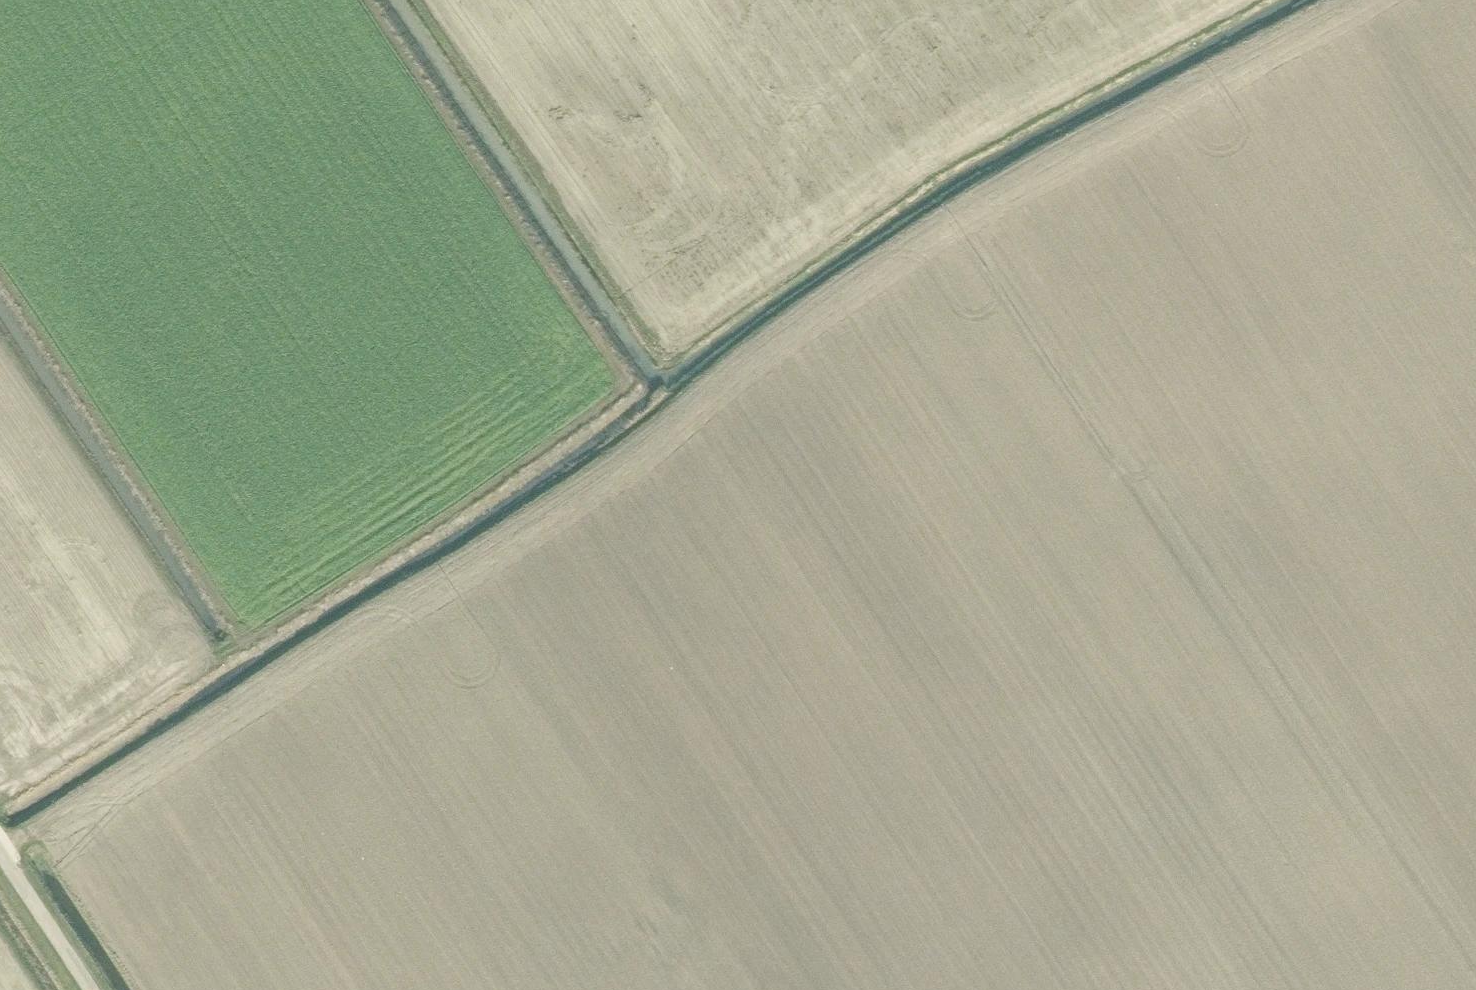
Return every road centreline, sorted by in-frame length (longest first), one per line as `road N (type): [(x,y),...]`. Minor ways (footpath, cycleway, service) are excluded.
road 1 (unclassified): [(95,989),(0,846)]

